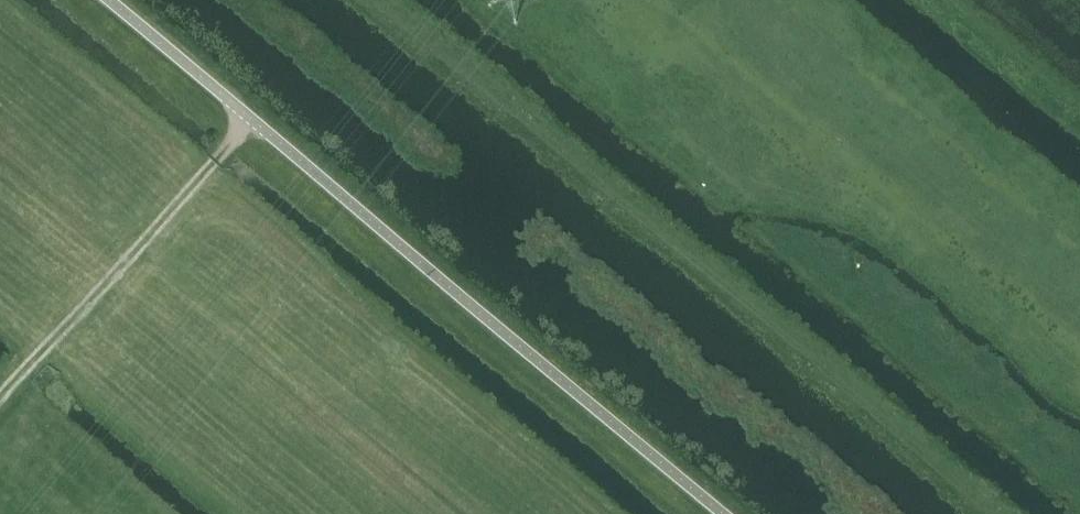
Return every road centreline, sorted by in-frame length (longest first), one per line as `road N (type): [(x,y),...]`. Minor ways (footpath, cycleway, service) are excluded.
road 1 (track): [(0,395),(247,112)]

